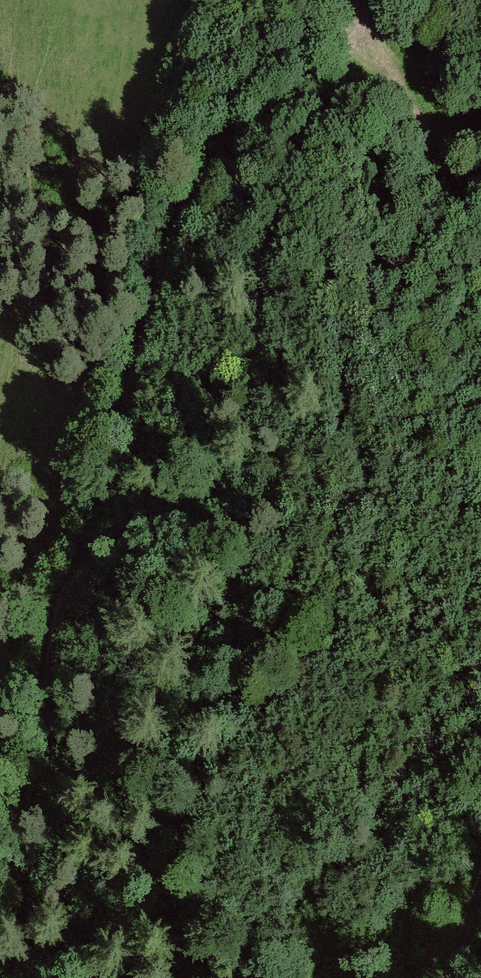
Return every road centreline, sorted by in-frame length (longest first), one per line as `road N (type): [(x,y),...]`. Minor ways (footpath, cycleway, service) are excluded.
road 1 (track): [(376,16),(306,53),(262,92),(192,199),(165,259),(106,501),(65,599),(34,797),(0,917)]
road 2 (track): [(430,134),(366,0)]

